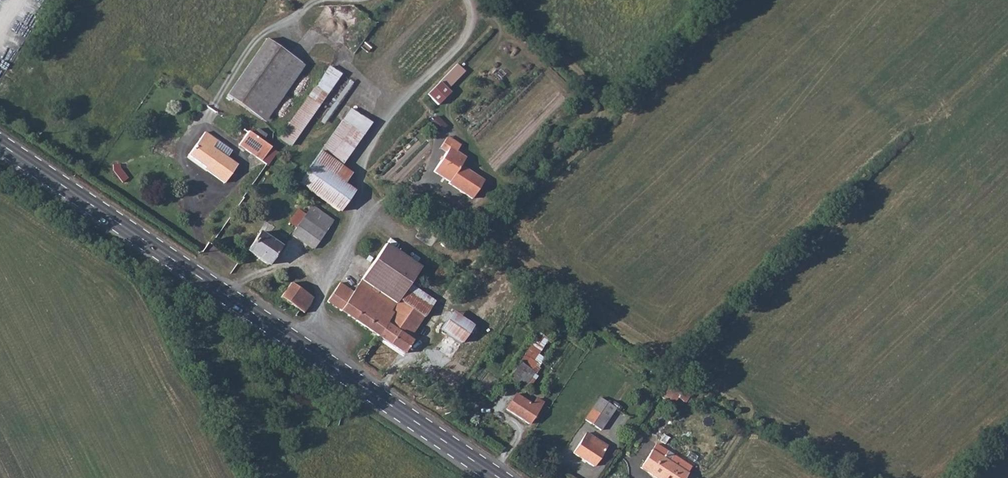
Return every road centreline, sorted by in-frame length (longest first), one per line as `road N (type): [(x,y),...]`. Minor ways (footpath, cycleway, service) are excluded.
road 1 (track): [(700,476),(717,467),(744,419),(742,404),(534,272),(503,240),(504,221),(733,0)]
road 2 (primary): [(498,477),(0,144)]
road 3 (track): [(772,0),(911,137),(926,134),(1007,56)]
road 4 (track): [(602,127),(594,95),(499,0)]

